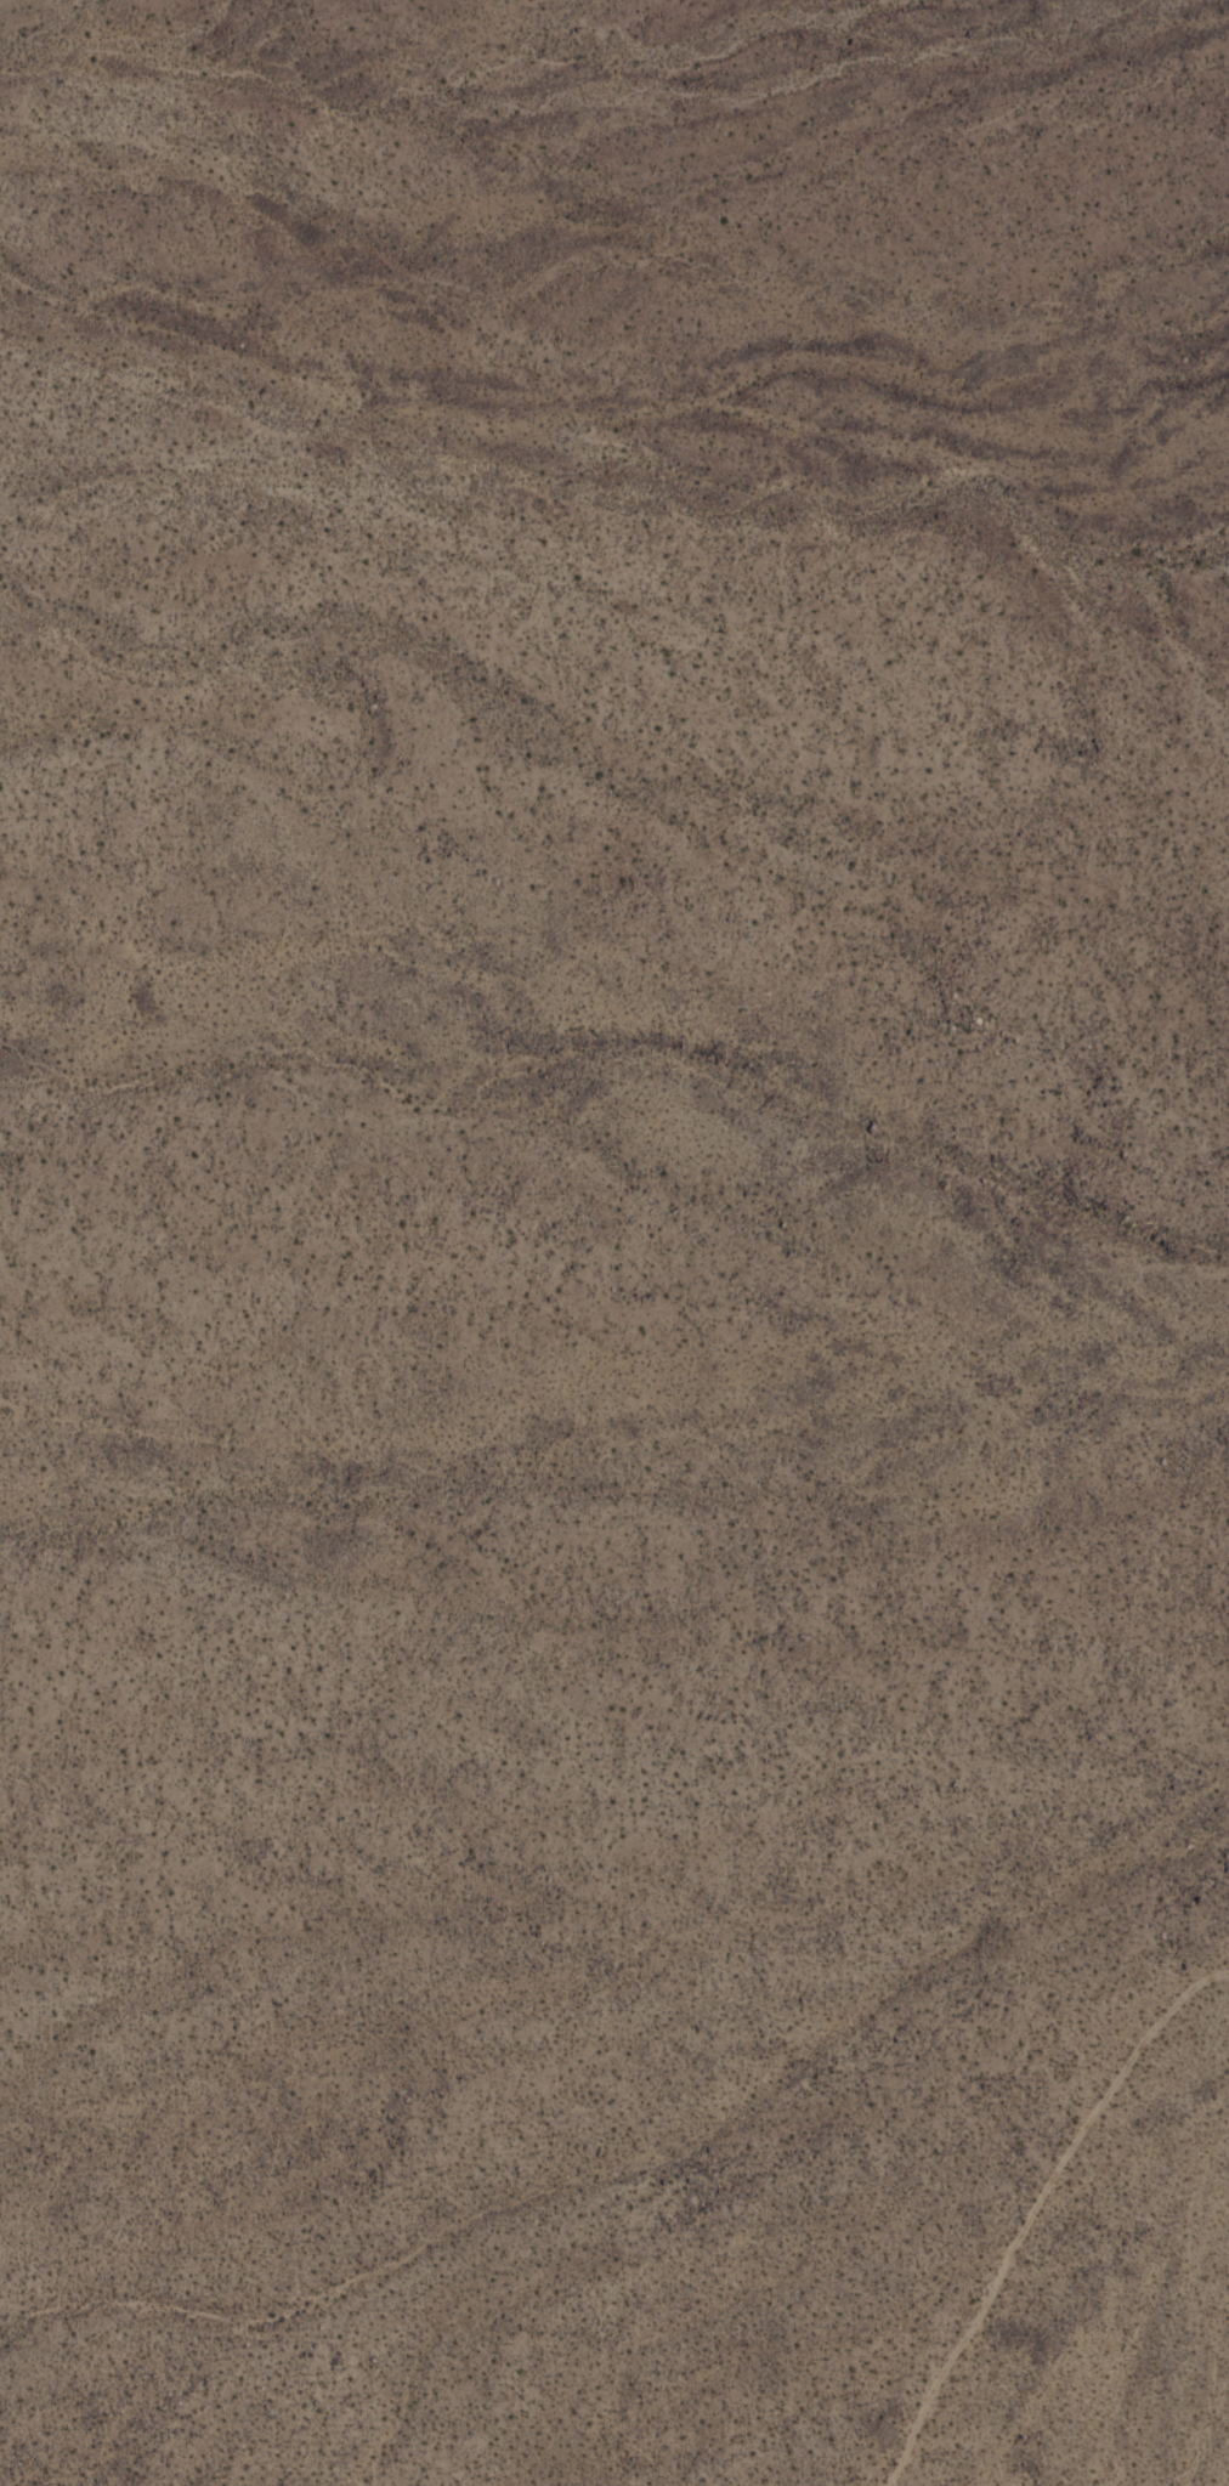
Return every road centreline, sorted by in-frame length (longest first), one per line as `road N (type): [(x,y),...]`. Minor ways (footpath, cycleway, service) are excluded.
road 1 (track): [(888,2485),(950,2354),(1080,2129),(1182,1993),(1228,1970)]

